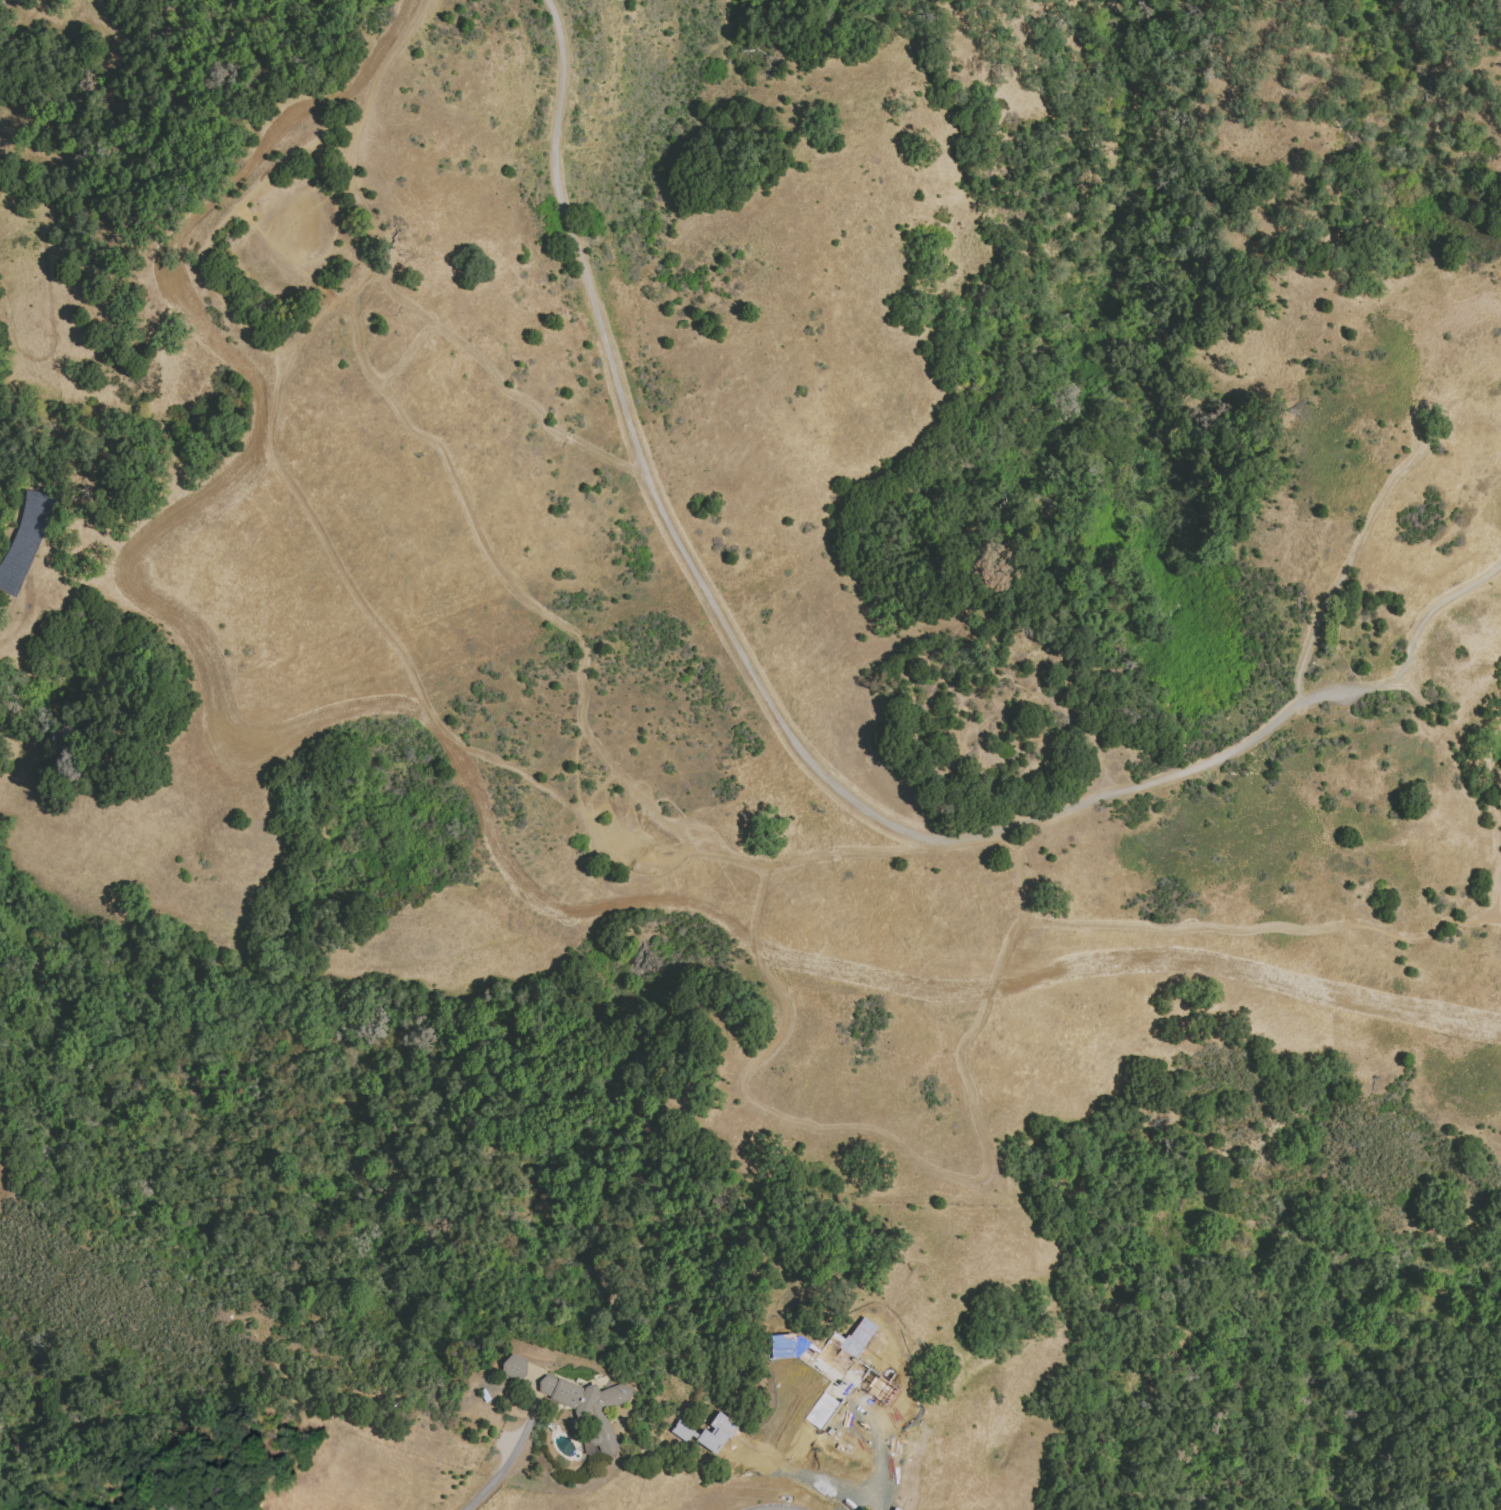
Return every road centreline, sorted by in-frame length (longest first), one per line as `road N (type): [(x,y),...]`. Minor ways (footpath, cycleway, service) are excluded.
road 1 (track): [(1407,660),(1393,682),(1301,703),(1252,744),(1209,764),(1016,829),(940,844),(849,801),(803,751),(679,540),(634,442),(558,194),(553,157),(563,82),(546,0)]

